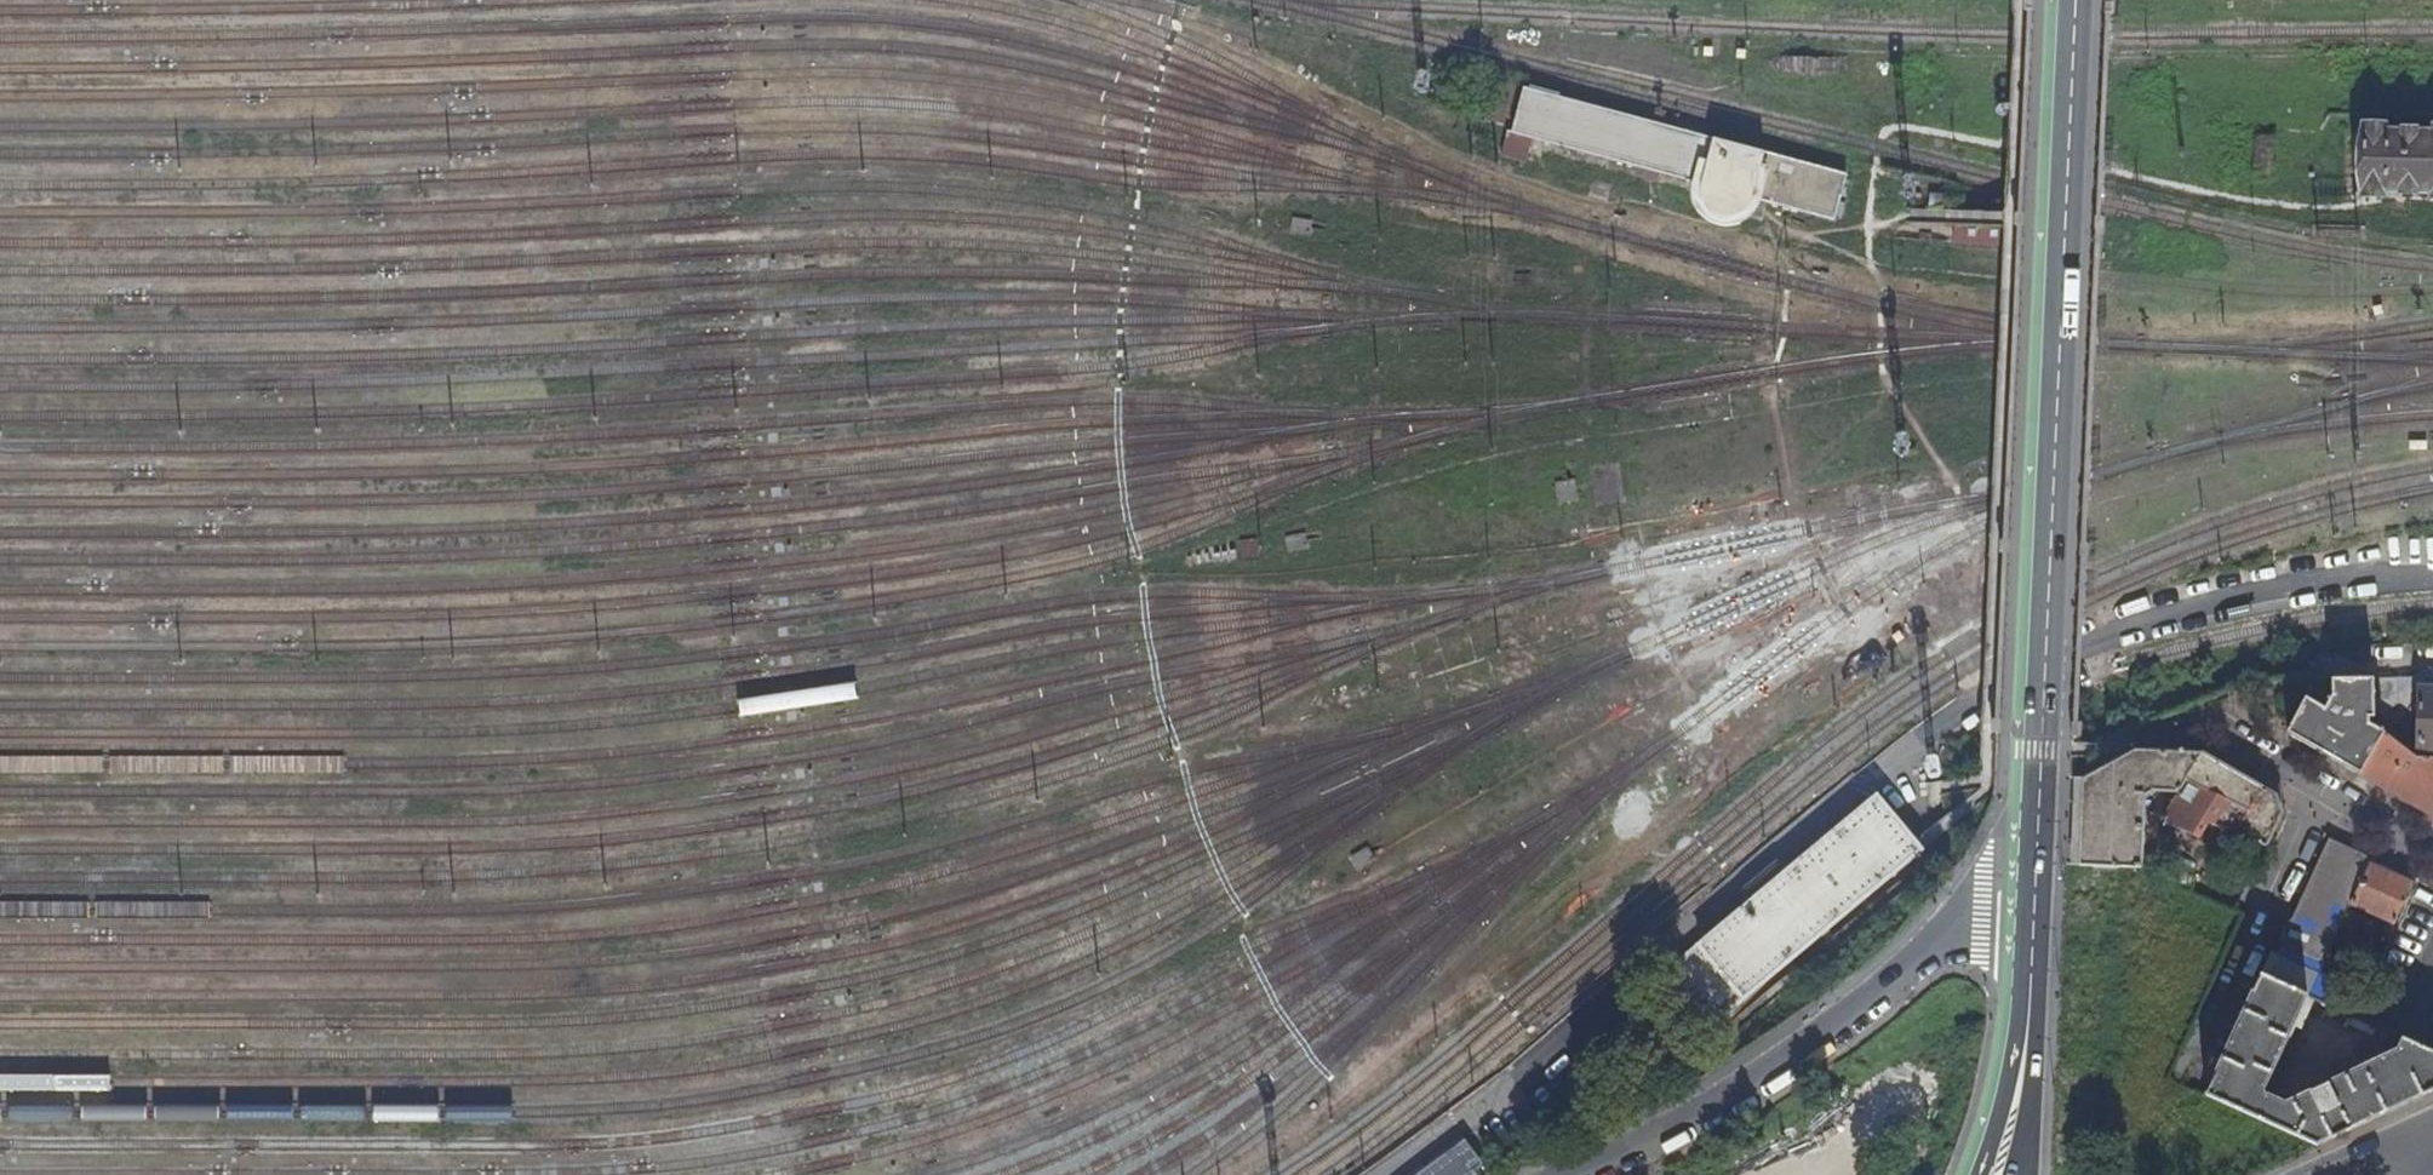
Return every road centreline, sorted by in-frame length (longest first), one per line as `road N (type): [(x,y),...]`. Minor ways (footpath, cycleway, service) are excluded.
road 1 (secondary): [(2030,875),(2043,726),(2072,0)]
road 2 (residential): [(1577,1174),(1759,1088),(2030,875)]
road 3 (secondary): [(2011,1090),(2030,875)]

